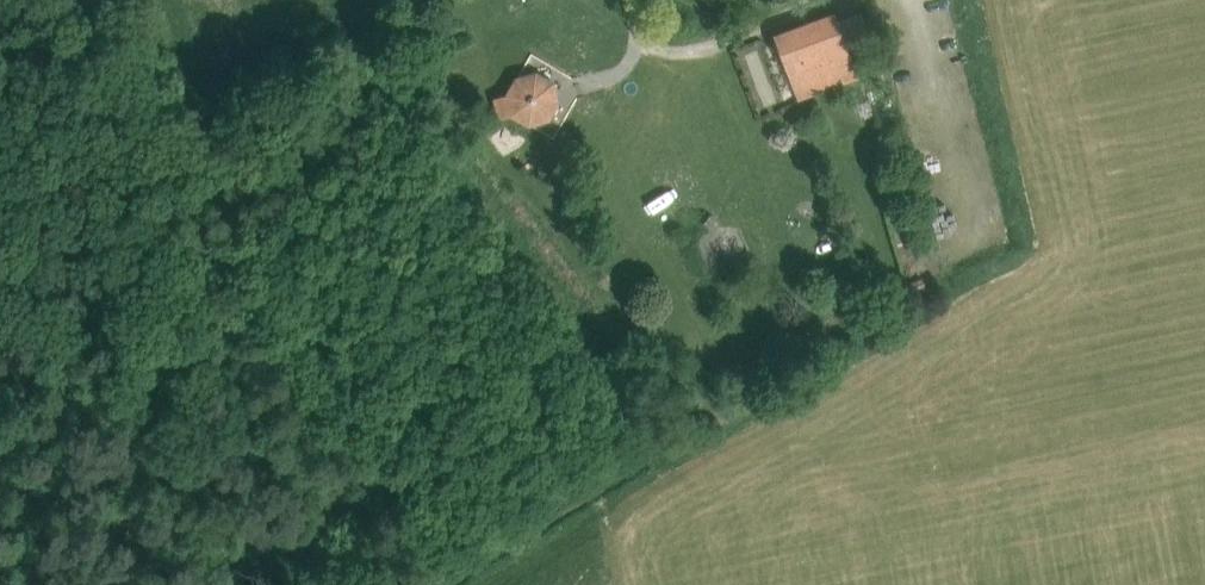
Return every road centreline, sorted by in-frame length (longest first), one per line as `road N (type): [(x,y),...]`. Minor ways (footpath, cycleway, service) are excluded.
road 1 (track): [(5,370),(104,286),(177,196),(256,137),(377,59),(495,0)]
road 2 (track): [(594,0),(624,33),(699,56),(826,0)]

